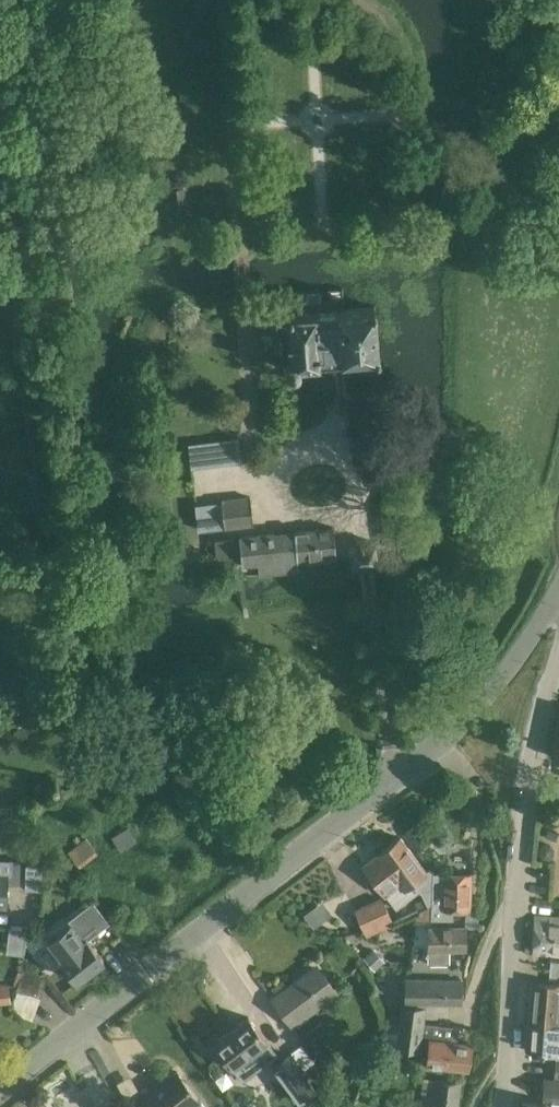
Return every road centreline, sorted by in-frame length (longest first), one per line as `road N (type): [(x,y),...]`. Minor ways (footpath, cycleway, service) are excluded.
road 1 (tertiary): [(0,1088),(442,746)]
road 2 (unclassified): [(499,1106),(526,789),(558,652)]
road 3 (tertiary): [(558,595),(442,746)]

